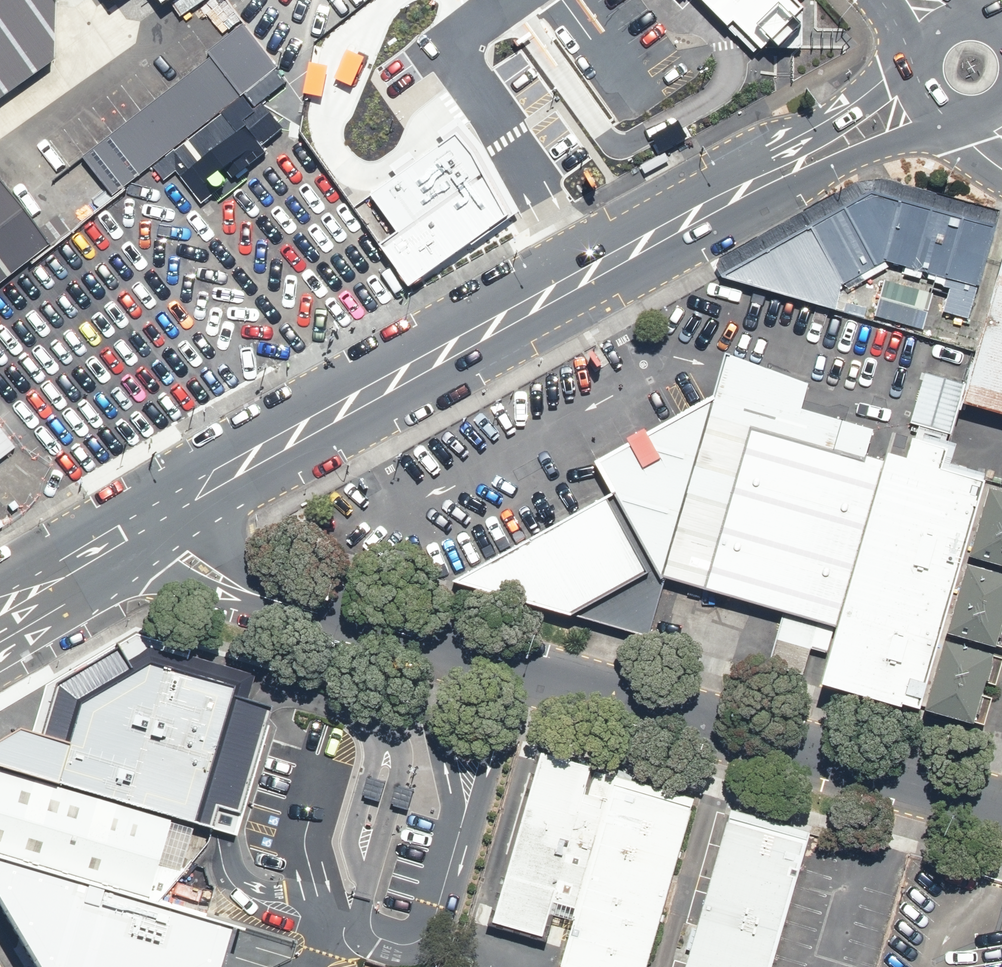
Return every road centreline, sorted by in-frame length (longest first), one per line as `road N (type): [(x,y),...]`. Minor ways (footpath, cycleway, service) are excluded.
road 1 (unclassified): [(1001,816),(236,587),(181,555),(156,515)]
road 2 (secondary): [(927,93),(156,515)]
road 3 (secondary): [(156,515),(0,614)]

